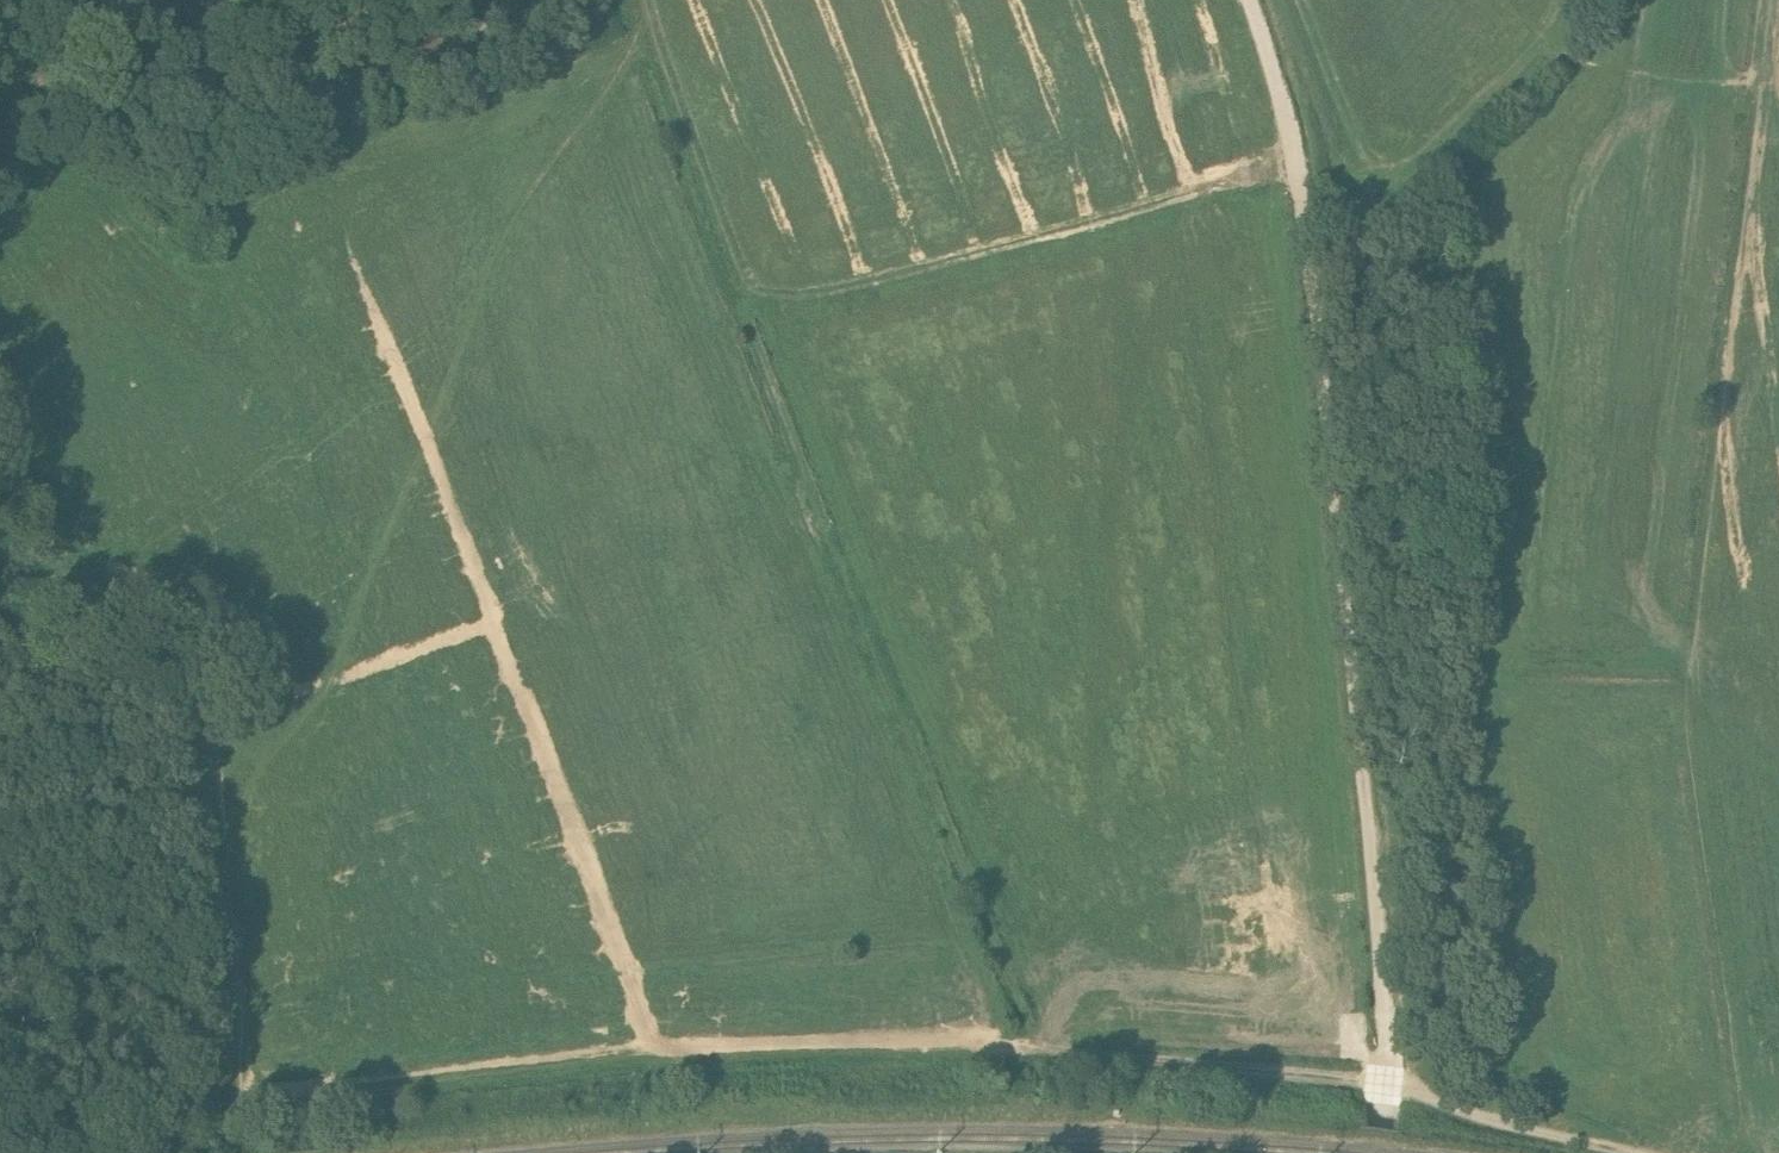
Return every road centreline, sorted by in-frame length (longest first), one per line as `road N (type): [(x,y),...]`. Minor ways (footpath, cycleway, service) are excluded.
road 1 (track): [(618,0),(1036,1051)]
road 2 (track): [(1251,0),(1282,95),(1318,310),(1385,1084)]
road 3 (track): [(1385,1084),(1036,1051)]
road 4 (track): [(1638,1152),(1385,1084)]

